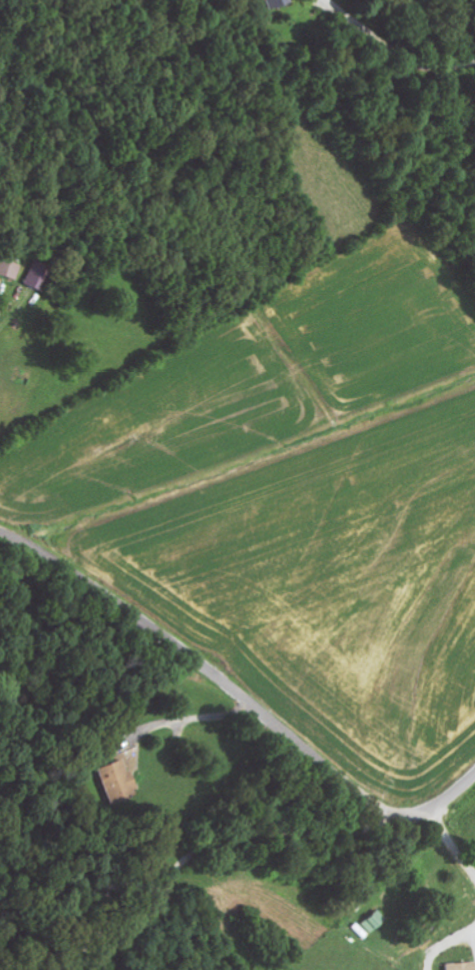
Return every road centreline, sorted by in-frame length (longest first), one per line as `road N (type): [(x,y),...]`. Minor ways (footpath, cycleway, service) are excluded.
road 1 (residential): [(474,777),(423,815),(383,814),(143,625),(0,537)]
road 2 (residential): [(423,815),(466,887),(449,912),(398,918),(376,941),(368,969)]

